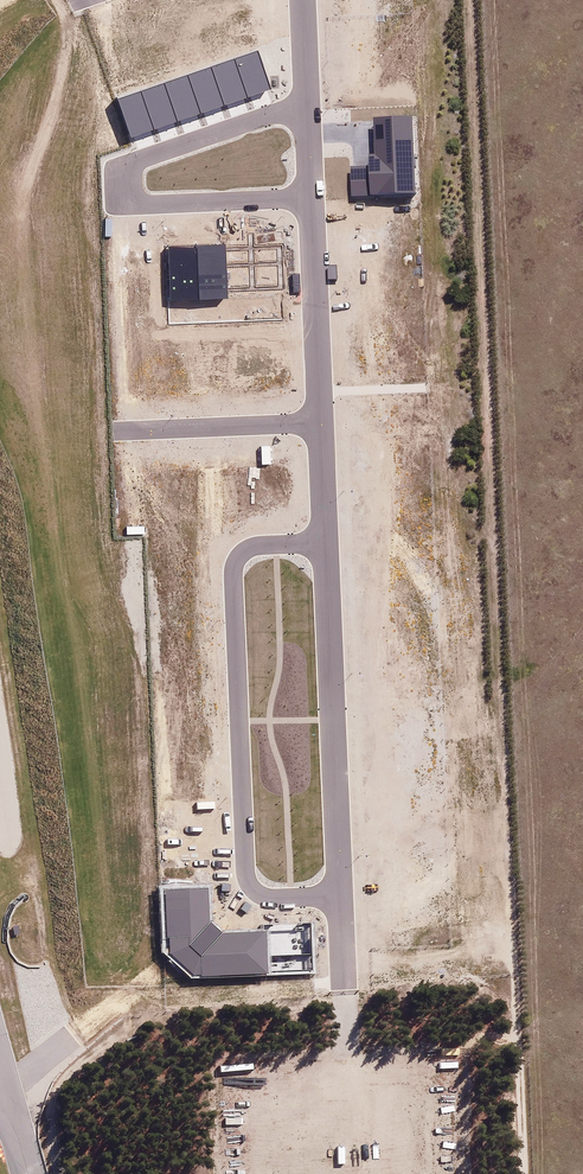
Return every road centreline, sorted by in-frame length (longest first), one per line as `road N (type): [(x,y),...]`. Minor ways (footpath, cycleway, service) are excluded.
road 1 (residential): [(339,895),(272,898),(252,888),(243,869),(232,576),(254,546),(325,540)]
road 2 (residential): [(309,197),(129,204),(126,167),(304,104)]
road 3 (residential): [(339,895),(325,540)]
road 4 (residential): [(321,423),(309,197)]
road 5 (residential): [(119,429),(321,423)]

